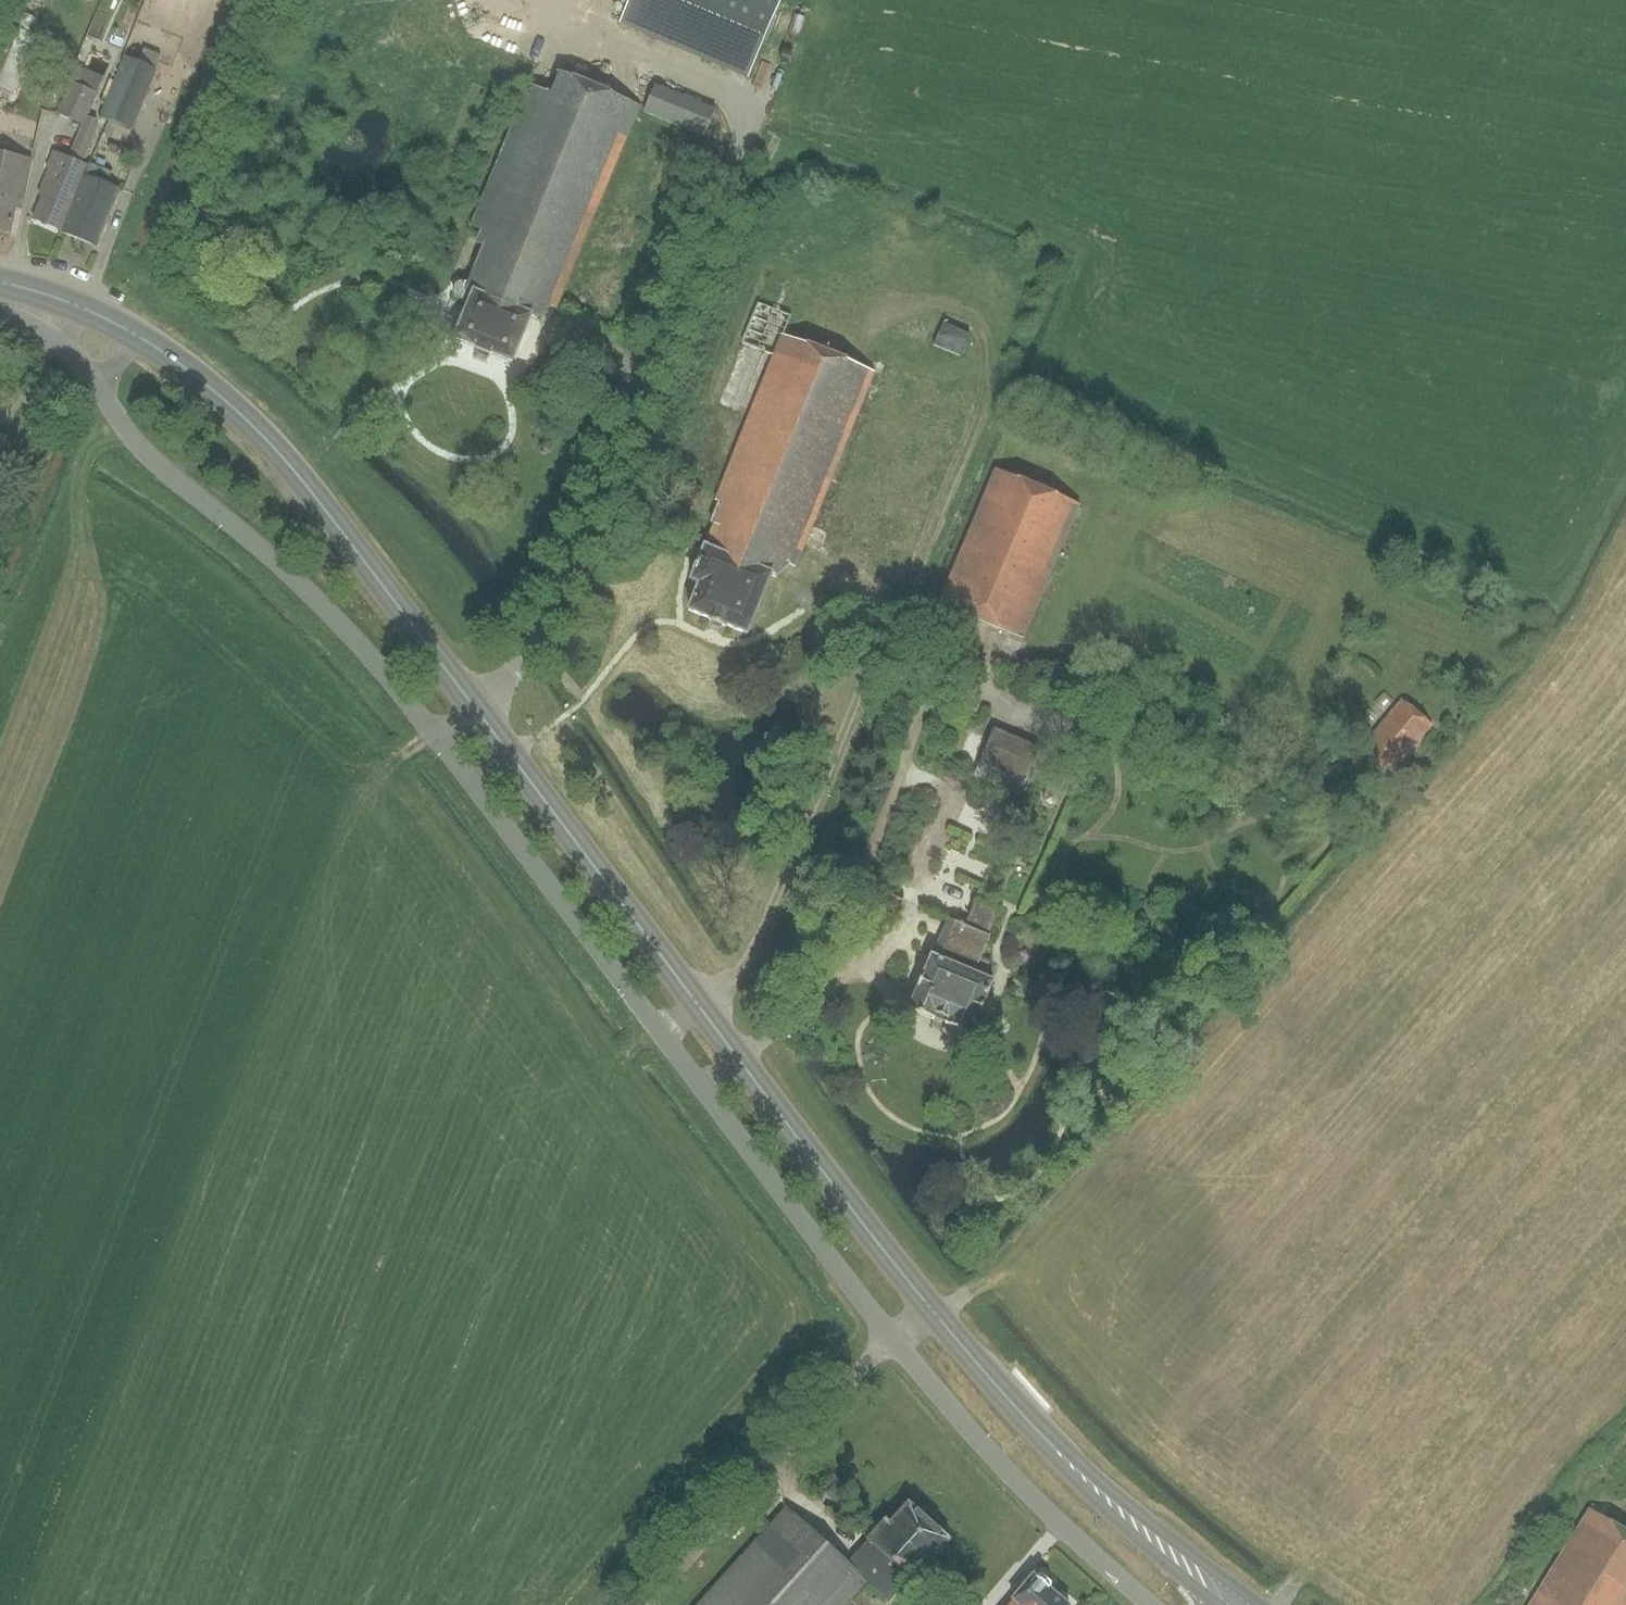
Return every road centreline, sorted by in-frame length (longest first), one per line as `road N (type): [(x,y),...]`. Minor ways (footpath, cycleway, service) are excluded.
road 1 (secondary): [(1240,1604),(1139,1525),(972,1356),(376,576),(250,422),(138,337)]
road 2 (residential): [(94,382),(144,451),(346,626),(458,755),(894,1343),(1057,1520),(1156,1604)]

